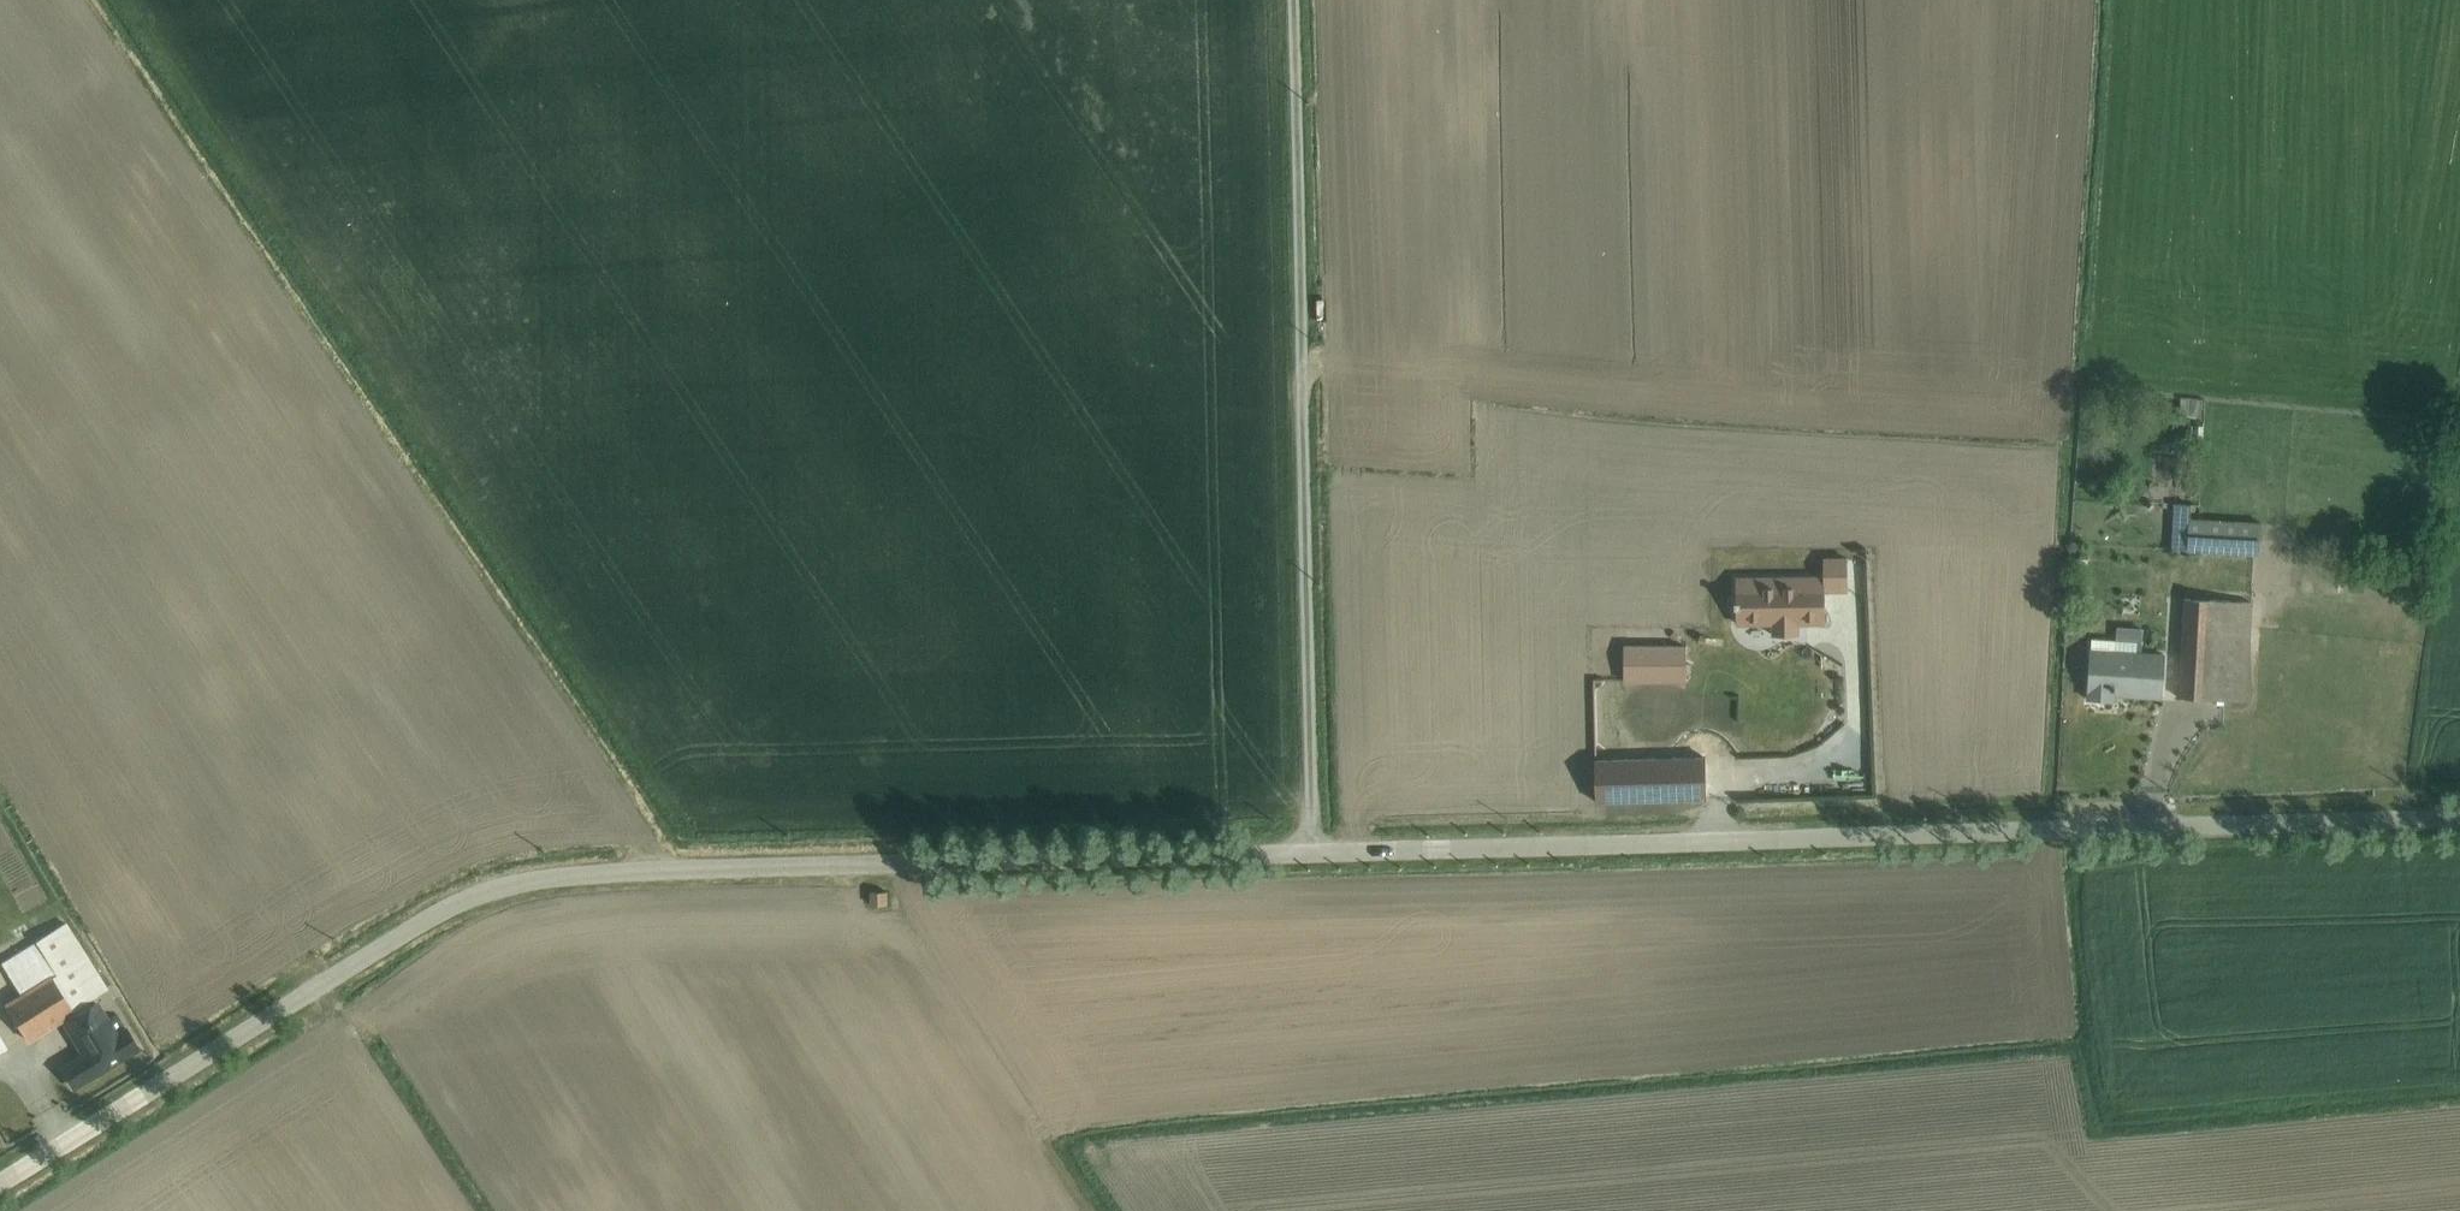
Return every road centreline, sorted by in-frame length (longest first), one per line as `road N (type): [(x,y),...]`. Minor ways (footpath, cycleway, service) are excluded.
road 1 (residential): [(2459,822),(556,878),(476,899),(0,1188)]
road 2 (track): [(1313,856),(1293,0)]

